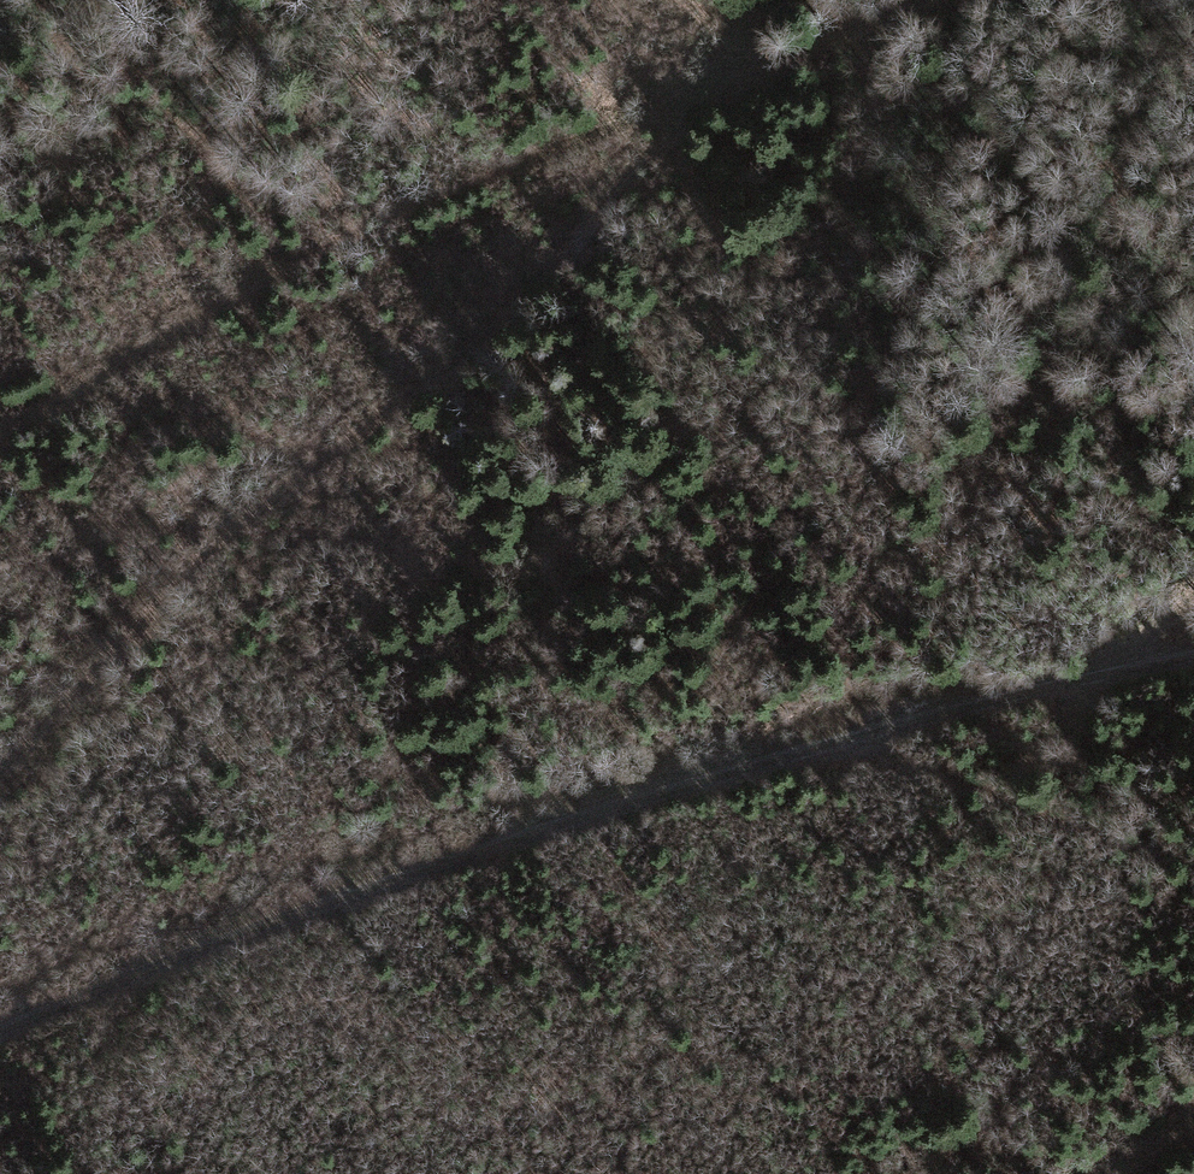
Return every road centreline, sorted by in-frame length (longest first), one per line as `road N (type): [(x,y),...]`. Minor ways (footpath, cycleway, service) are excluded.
road 1 (track): [(0,1030),(728,764),(1085,677),(1193,596)]
road 2 (track): [(0,771),(195,563),(510,309),(717,89)]
road 3 (track): [(0,431),(419,195),(717,89)]
road 4 (track): [(871,729),(1193,851)]
road 5 (track): [(717,89),(922,0)]

